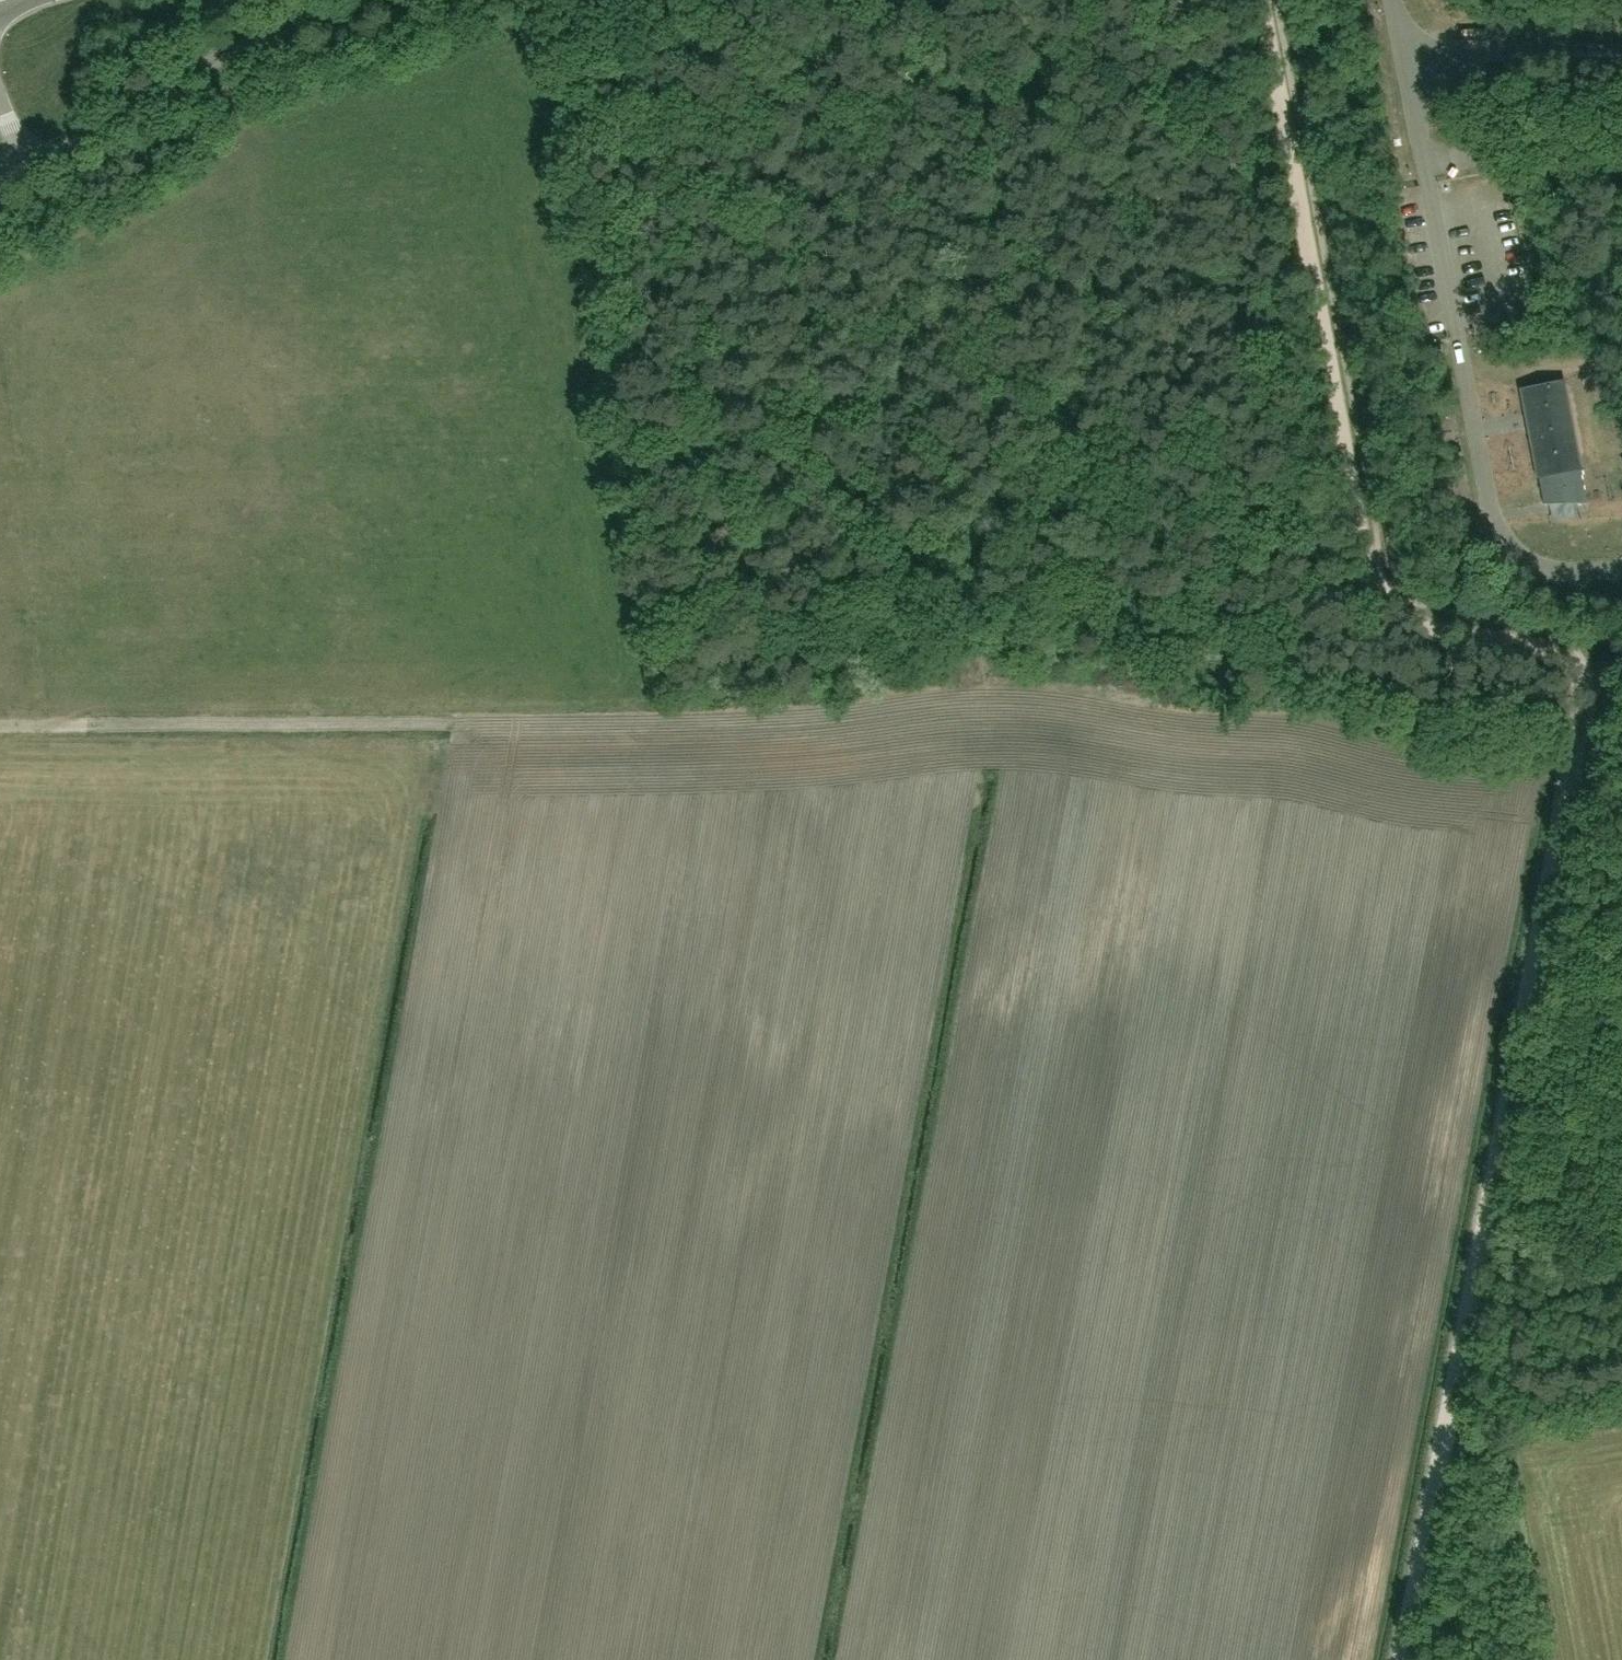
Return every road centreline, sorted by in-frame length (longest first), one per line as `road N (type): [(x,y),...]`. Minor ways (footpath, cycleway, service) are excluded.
road 1 (track): [(1267,0),(1377,589),(1404,618),(1569,656),(1579,667),(1586,701),(1391,1659)]
road 2 (track): [(1580,774),(1399,749),(1366,729),(1329,723),(927,695),(798,719),(90,729)]
road 3 (unclassified): [(28,167),(123,125),(240,46),(369,0)]

